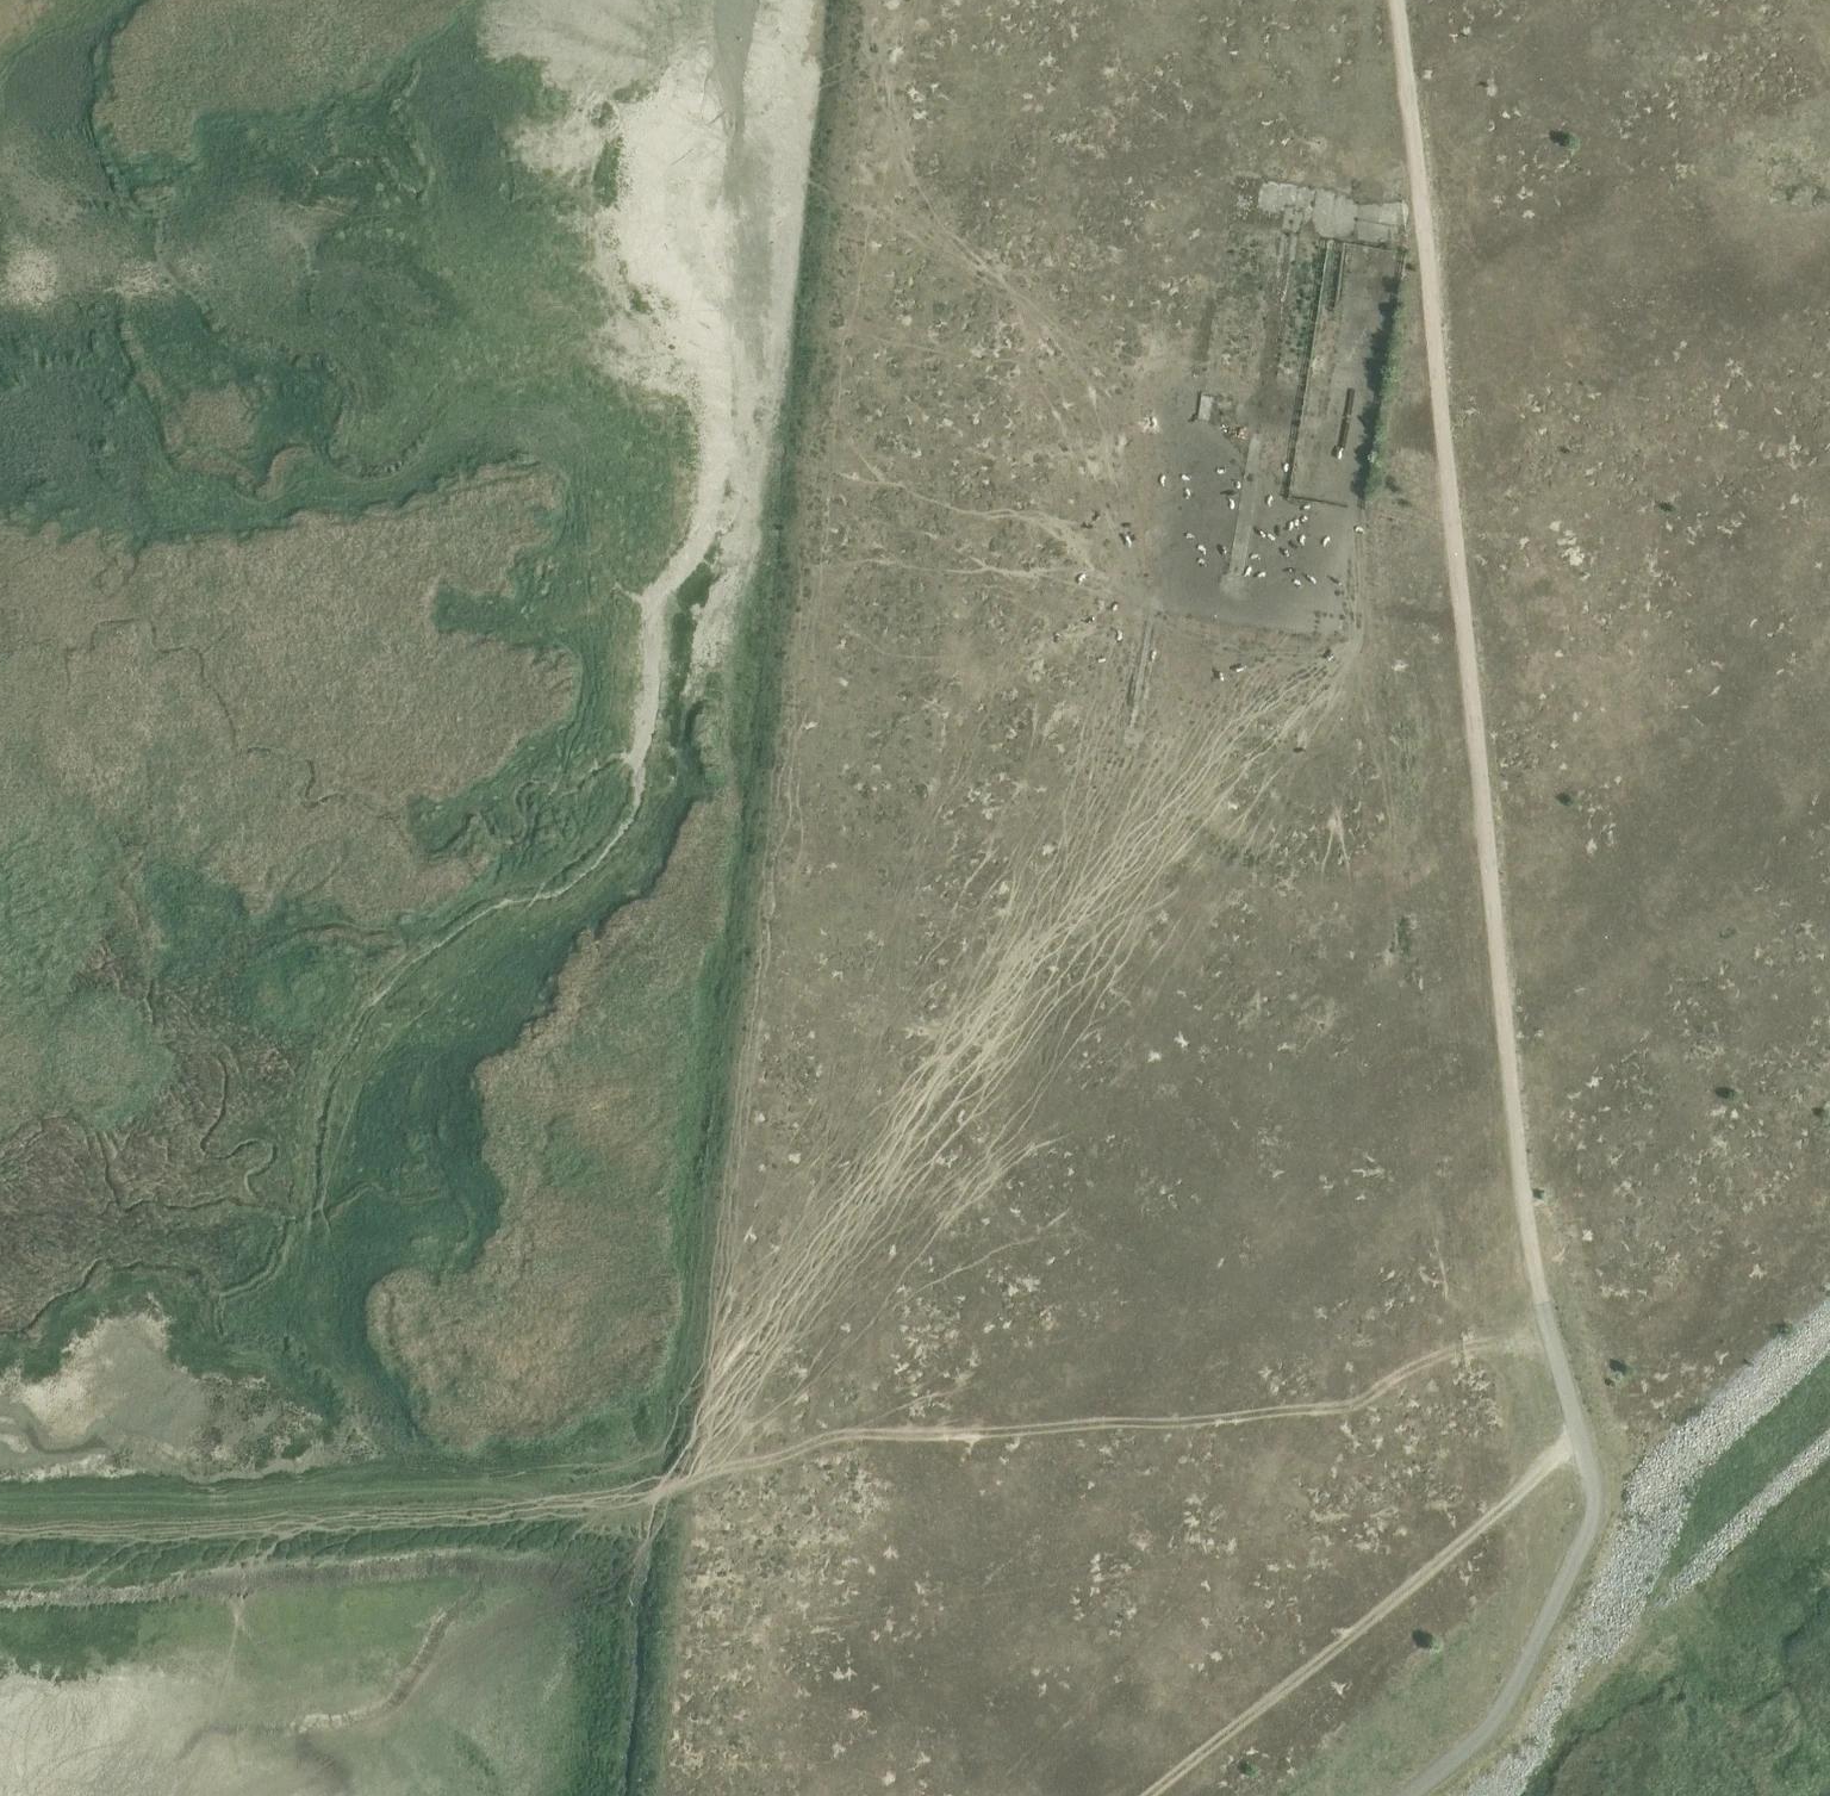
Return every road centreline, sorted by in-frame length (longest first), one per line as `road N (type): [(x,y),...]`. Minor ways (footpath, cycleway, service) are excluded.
road 1 (track): [(1402,0),(1521,1199),(1548,1338),(1643,1585),(1613,1666),(1462,1795)]
road 2 (track): [(1548,1338),(1507,1334),(1339,1408),(857,1440),(630,1486),(412,1510),(0,1525)]

